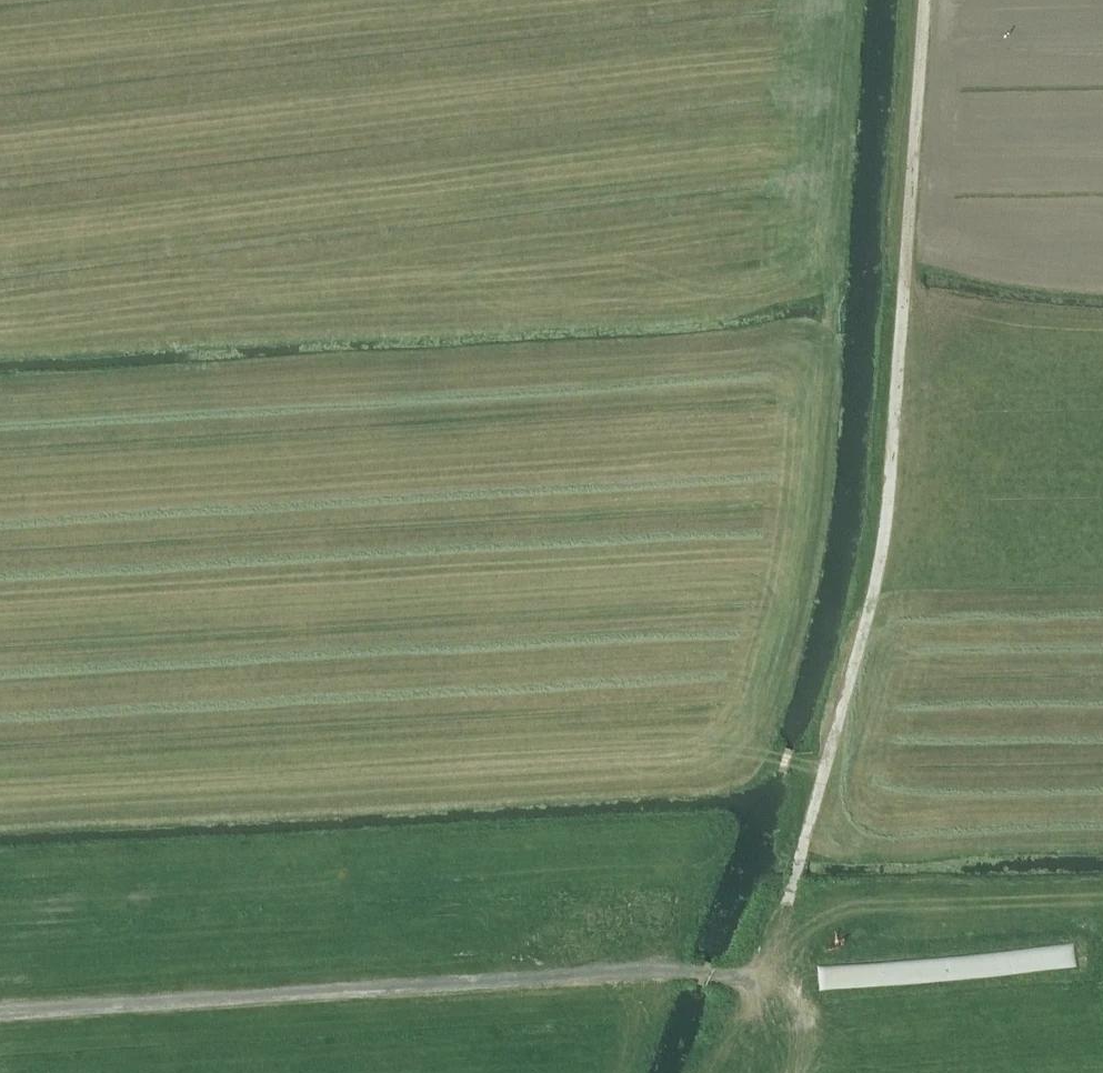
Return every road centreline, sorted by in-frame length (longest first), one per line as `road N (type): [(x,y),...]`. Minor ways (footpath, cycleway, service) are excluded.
road 1 (track): [(925,0),(885,536),(787,901)]
road 2 (track): [(0,1013),(656,970),(761,979),(787,901)]

